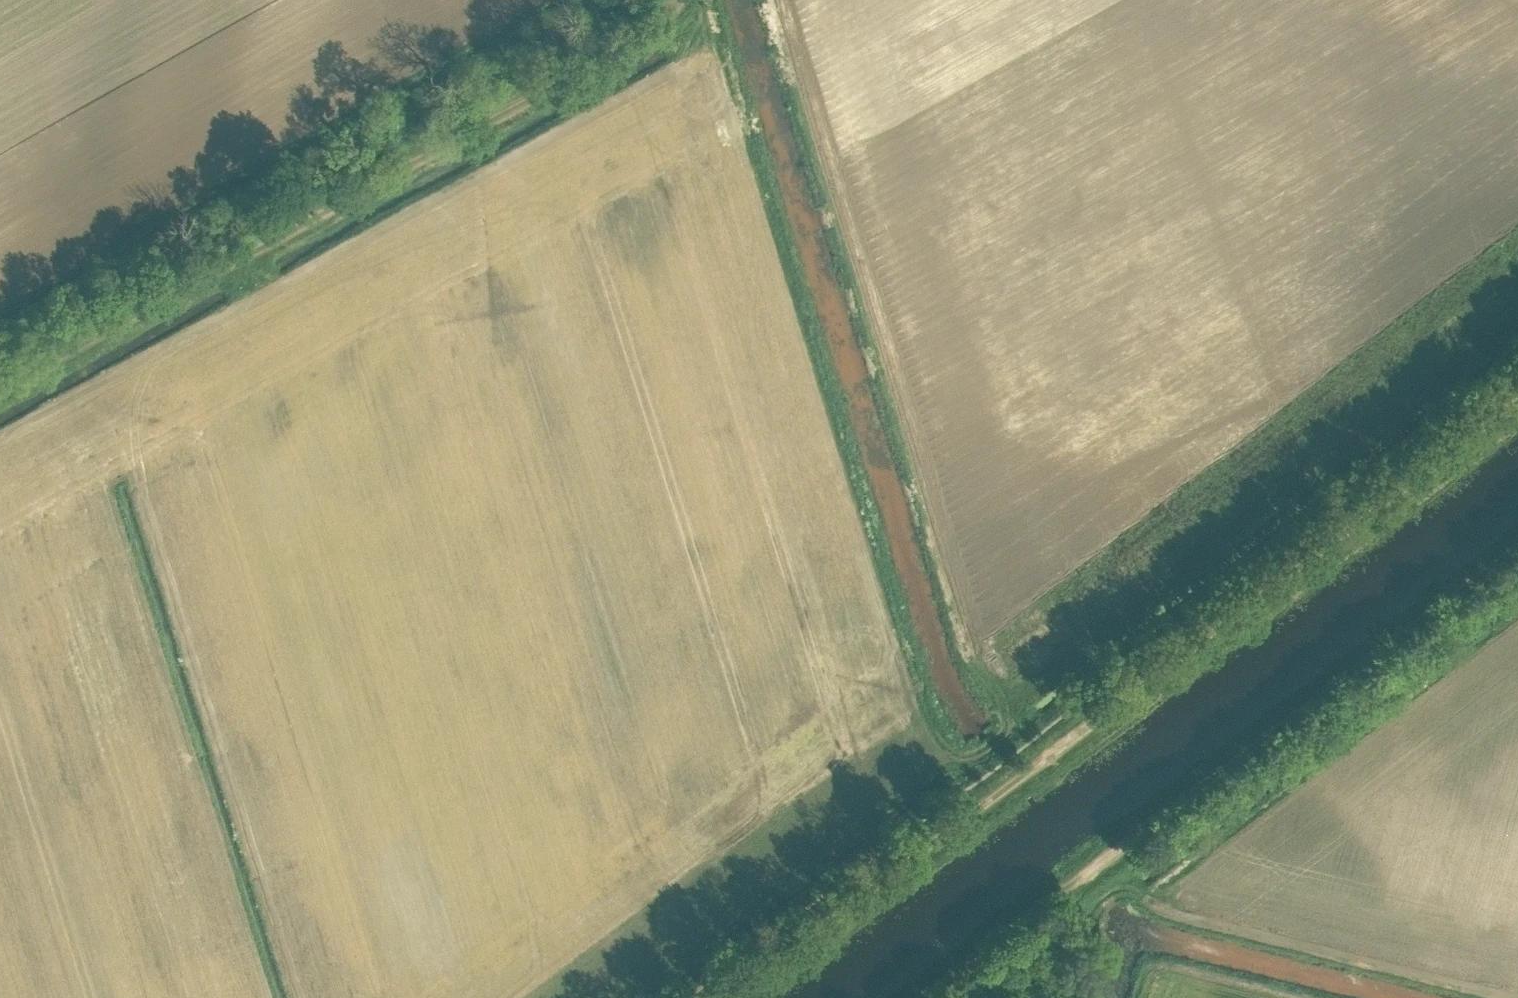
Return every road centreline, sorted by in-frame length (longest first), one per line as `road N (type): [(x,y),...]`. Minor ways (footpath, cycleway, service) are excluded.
road 1 (track): [(1517,402),(722,997)]
road 2 (track): [(0,397),(633,53),(662,32),(678,0)]
road 3 (track): [(929,997),(1517,553)]

